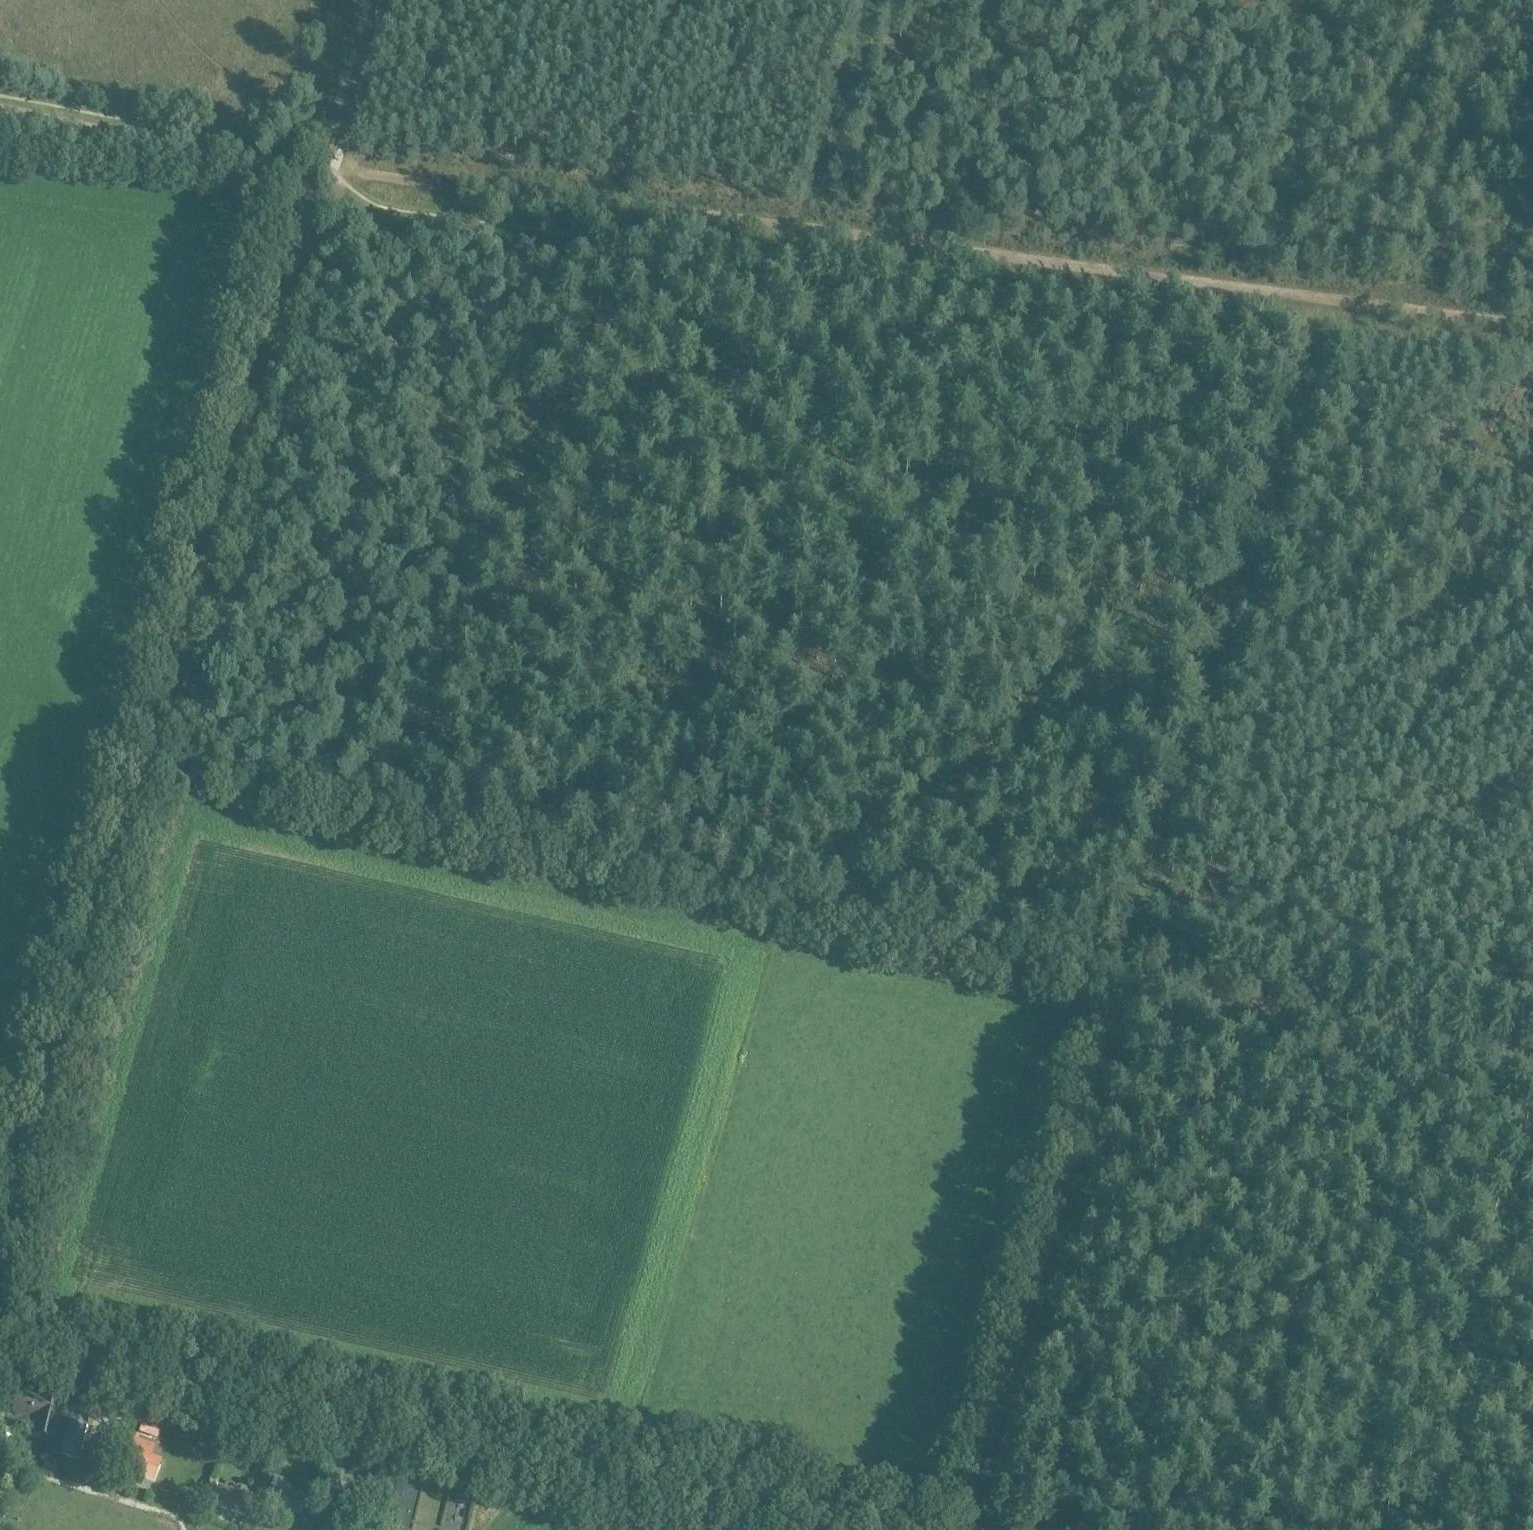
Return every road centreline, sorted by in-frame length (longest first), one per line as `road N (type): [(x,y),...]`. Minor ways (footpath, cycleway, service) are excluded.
road 1 (track): [(145,762),(1532,1085)]
road 2 (track): [(1326,299),(966,1529)]
road 3 (track): [(323,171),(1532,326)]
road 4 (track): [(0,1268),(294,260),(290,194)]
road 5 (track): [(0,1337),(846,1529)]
road 6 (track): [(0,110),(235,156),(290,194)]
road 7 (track): [(323,171),(368,0)]

